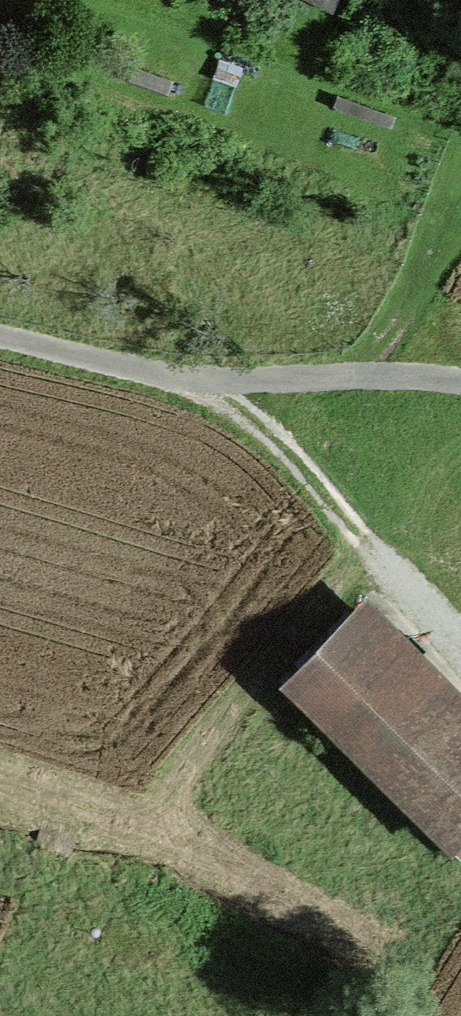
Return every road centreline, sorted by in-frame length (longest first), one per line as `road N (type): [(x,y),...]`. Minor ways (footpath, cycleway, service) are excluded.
road 1 (track): [(0,336),(170,379),(460,377)]
road 2 (track): [(366,548),(118,814),(63,800)]
road 3 (track): [(170,379),(253,423),(460,652)]
road 4 (track): [(63,800),(32,954),(66,1007),(85,1015)]

